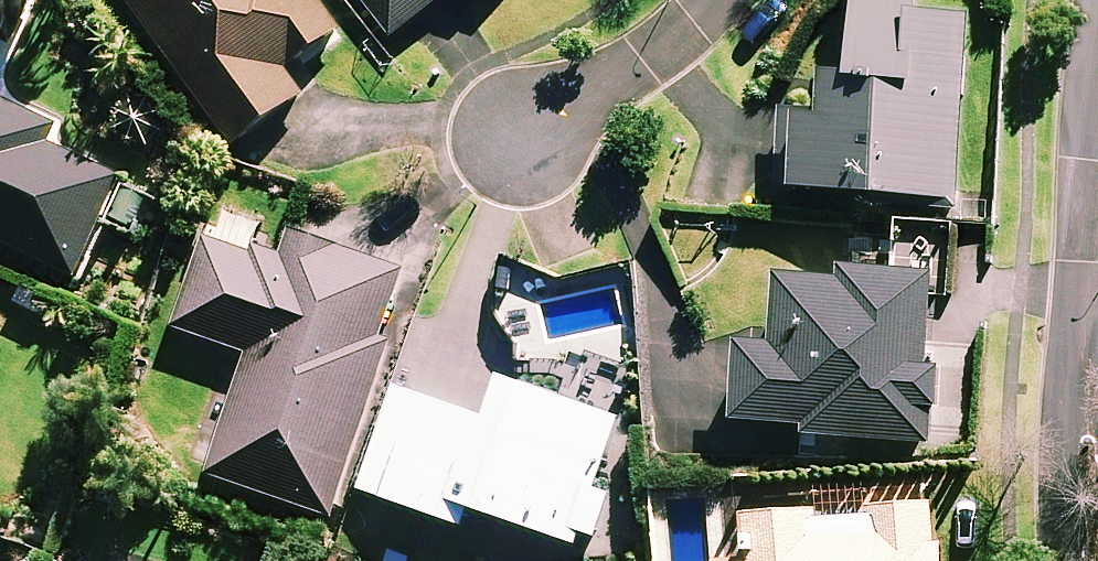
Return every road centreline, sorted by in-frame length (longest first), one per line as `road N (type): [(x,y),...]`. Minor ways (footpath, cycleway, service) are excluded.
road 1 (residential): [(1097,553),(1089,367),(1097,168)]
road 2 (residential): [(535,132),(703,0)]

